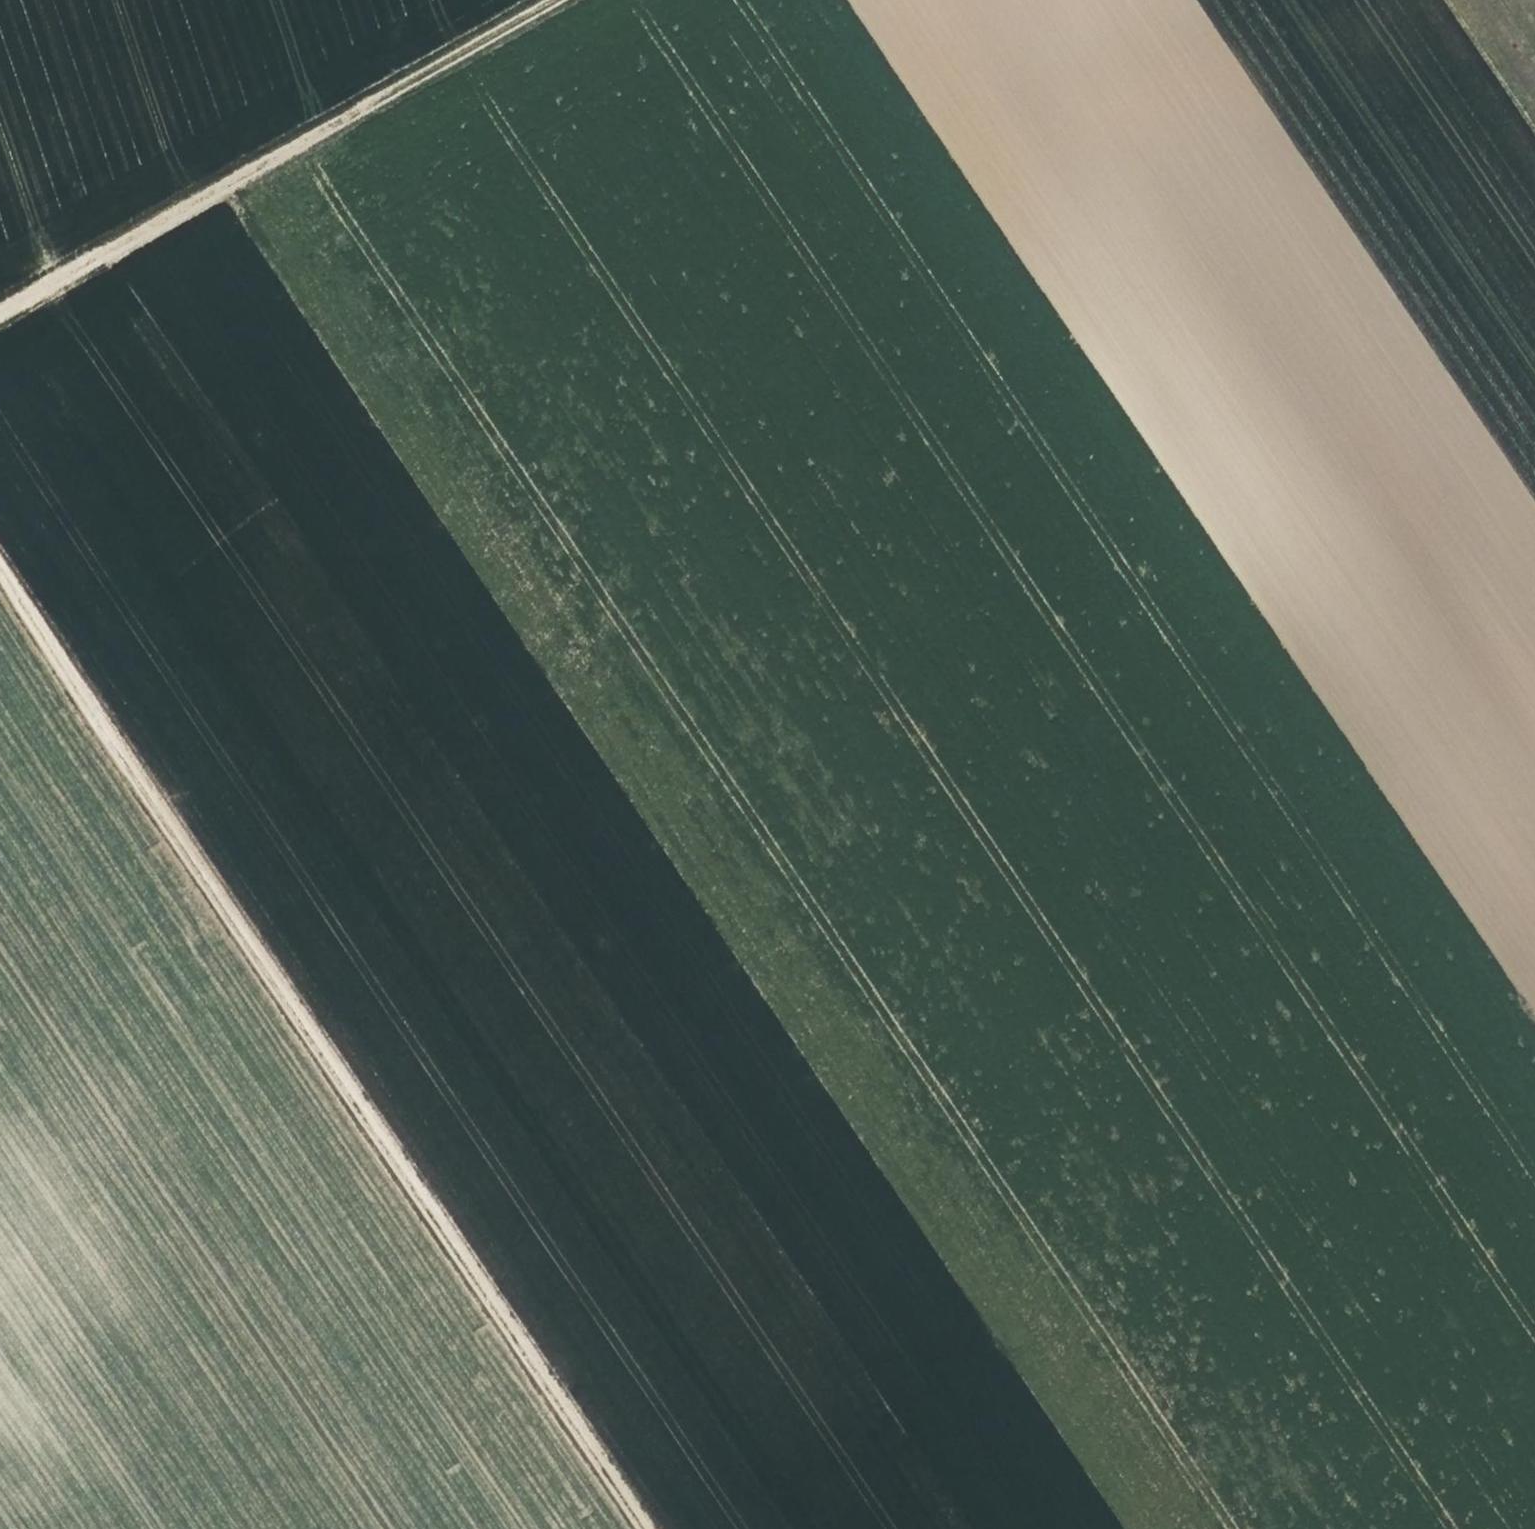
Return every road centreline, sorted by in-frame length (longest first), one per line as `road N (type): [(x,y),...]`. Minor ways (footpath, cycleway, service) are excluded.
road 1 (track): [(646,1528),(0,566)]
road 2 (track): [(0,314),(552,0)]

